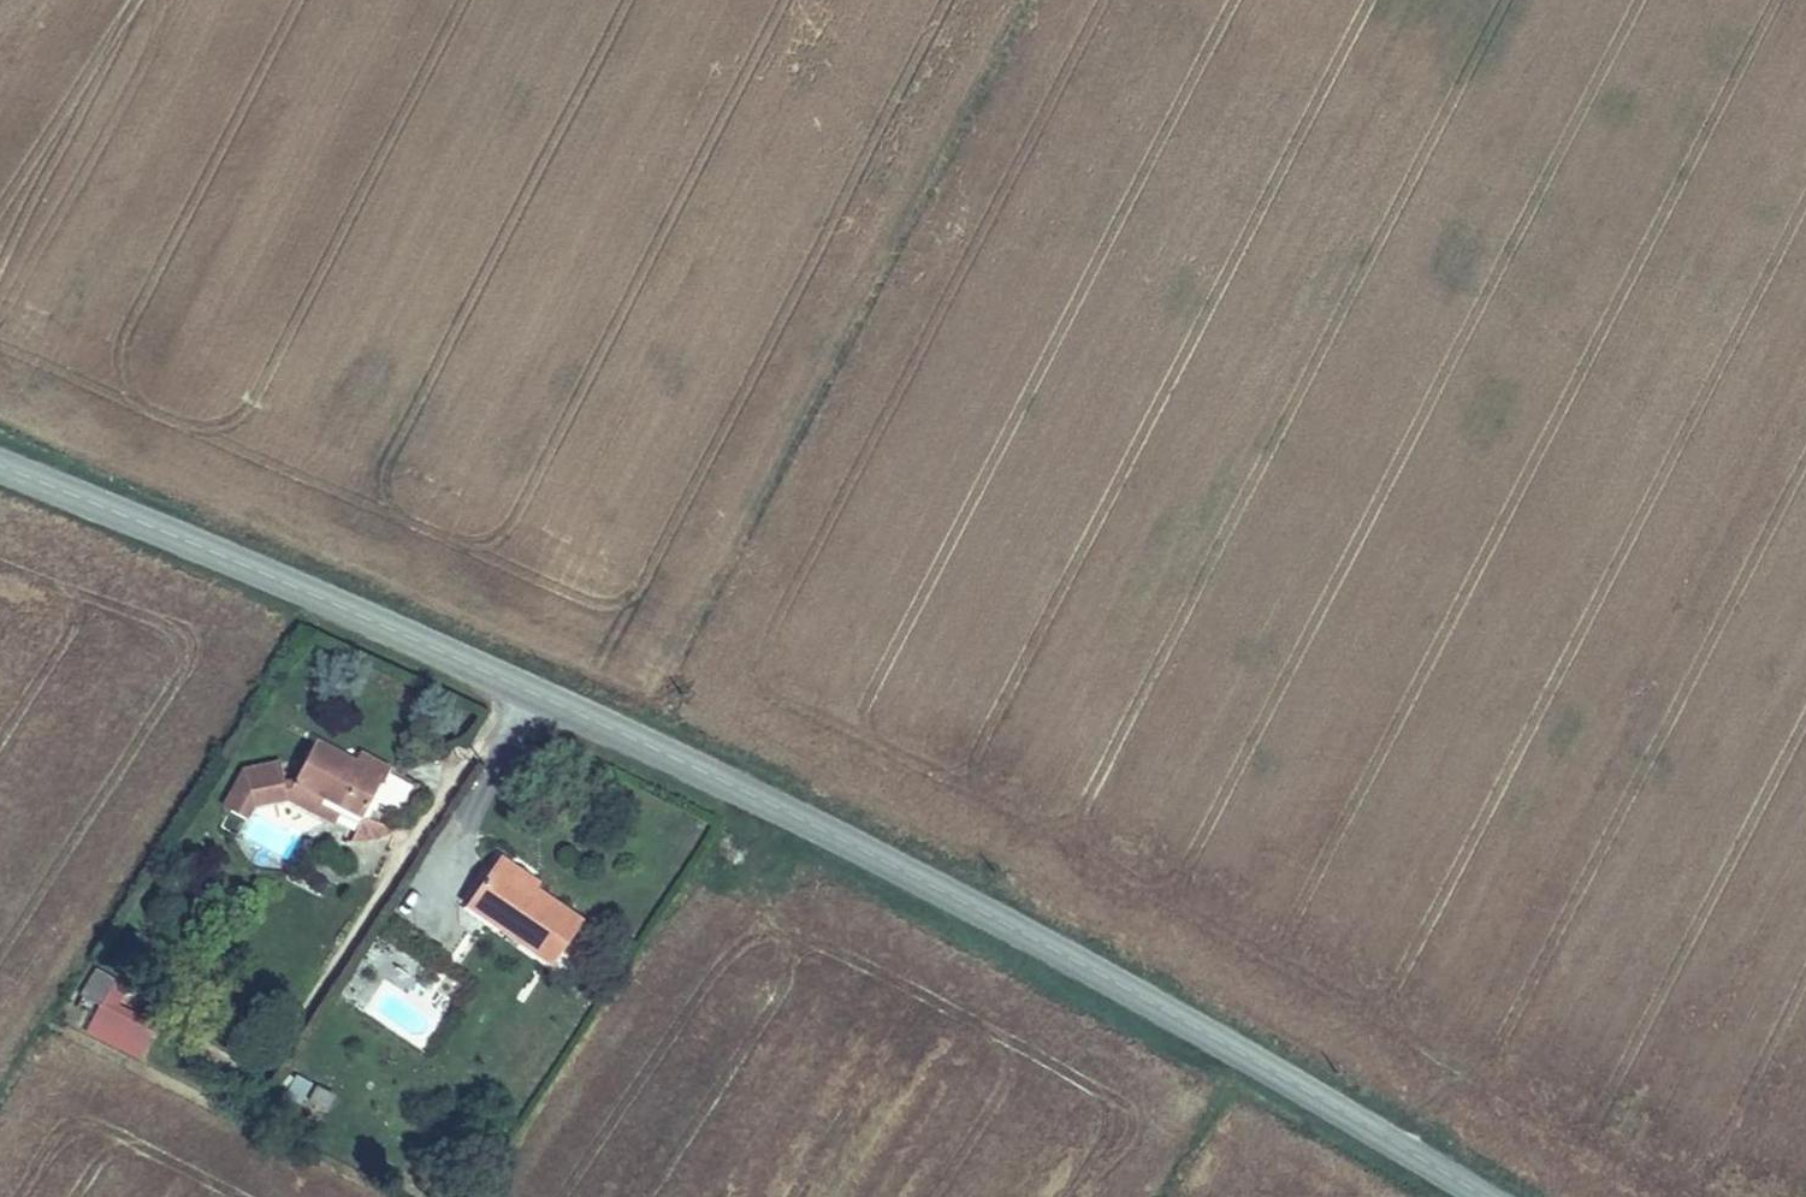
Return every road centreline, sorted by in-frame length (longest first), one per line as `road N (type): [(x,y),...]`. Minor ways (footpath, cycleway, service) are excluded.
road 1 (tertiary): [(1484,1196),(765,802),(330,598),(0,464)]

